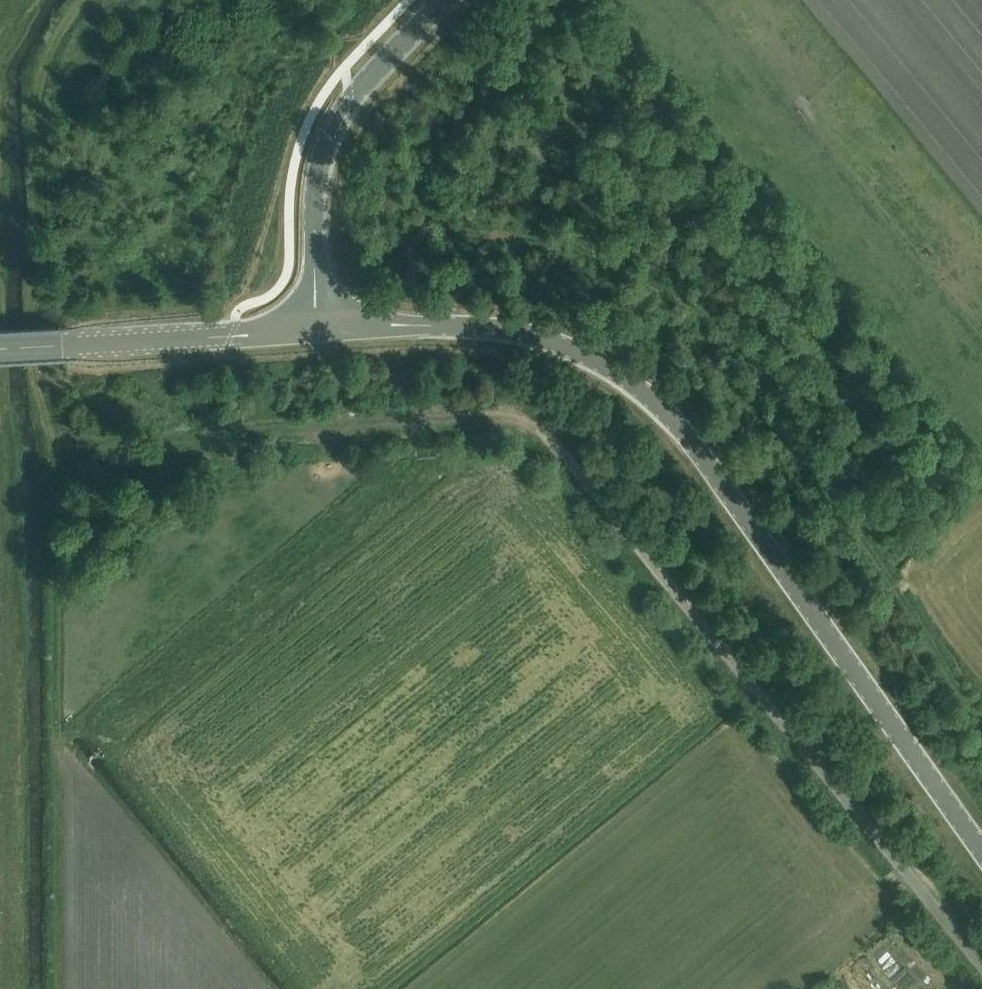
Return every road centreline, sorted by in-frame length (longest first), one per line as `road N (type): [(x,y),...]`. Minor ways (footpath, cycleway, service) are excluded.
road 1 (unclassified): [(981,850),(684,431),(643,391),(574,350),(518,331),(317,329)]
road 2 (track): [(64,451),(496,414),(540,428)]
road 3 (tertiary): [(317,329),(312,216),(327,128),(441,0)]
road 4 (tertiary): [(0,347),(317,329)]

